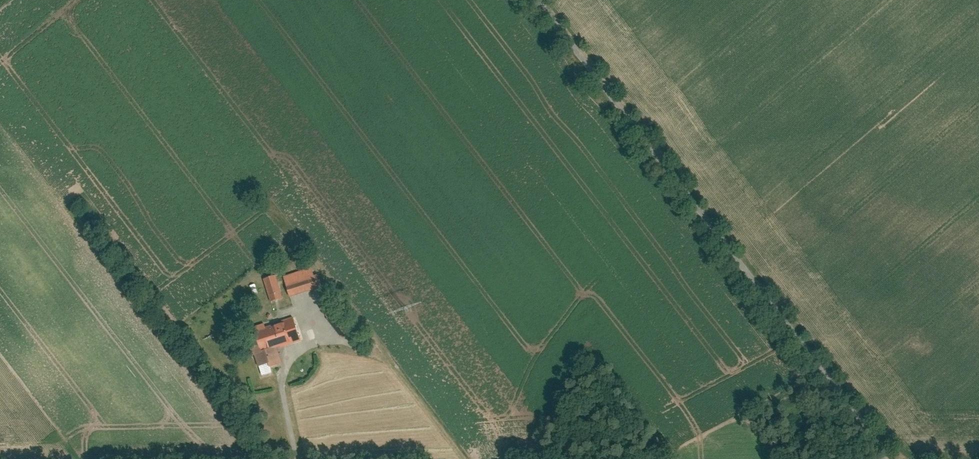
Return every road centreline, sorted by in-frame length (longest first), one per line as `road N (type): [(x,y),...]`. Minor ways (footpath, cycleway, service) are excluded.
road 1 (unclassified): [(890,458),(534,0)]

